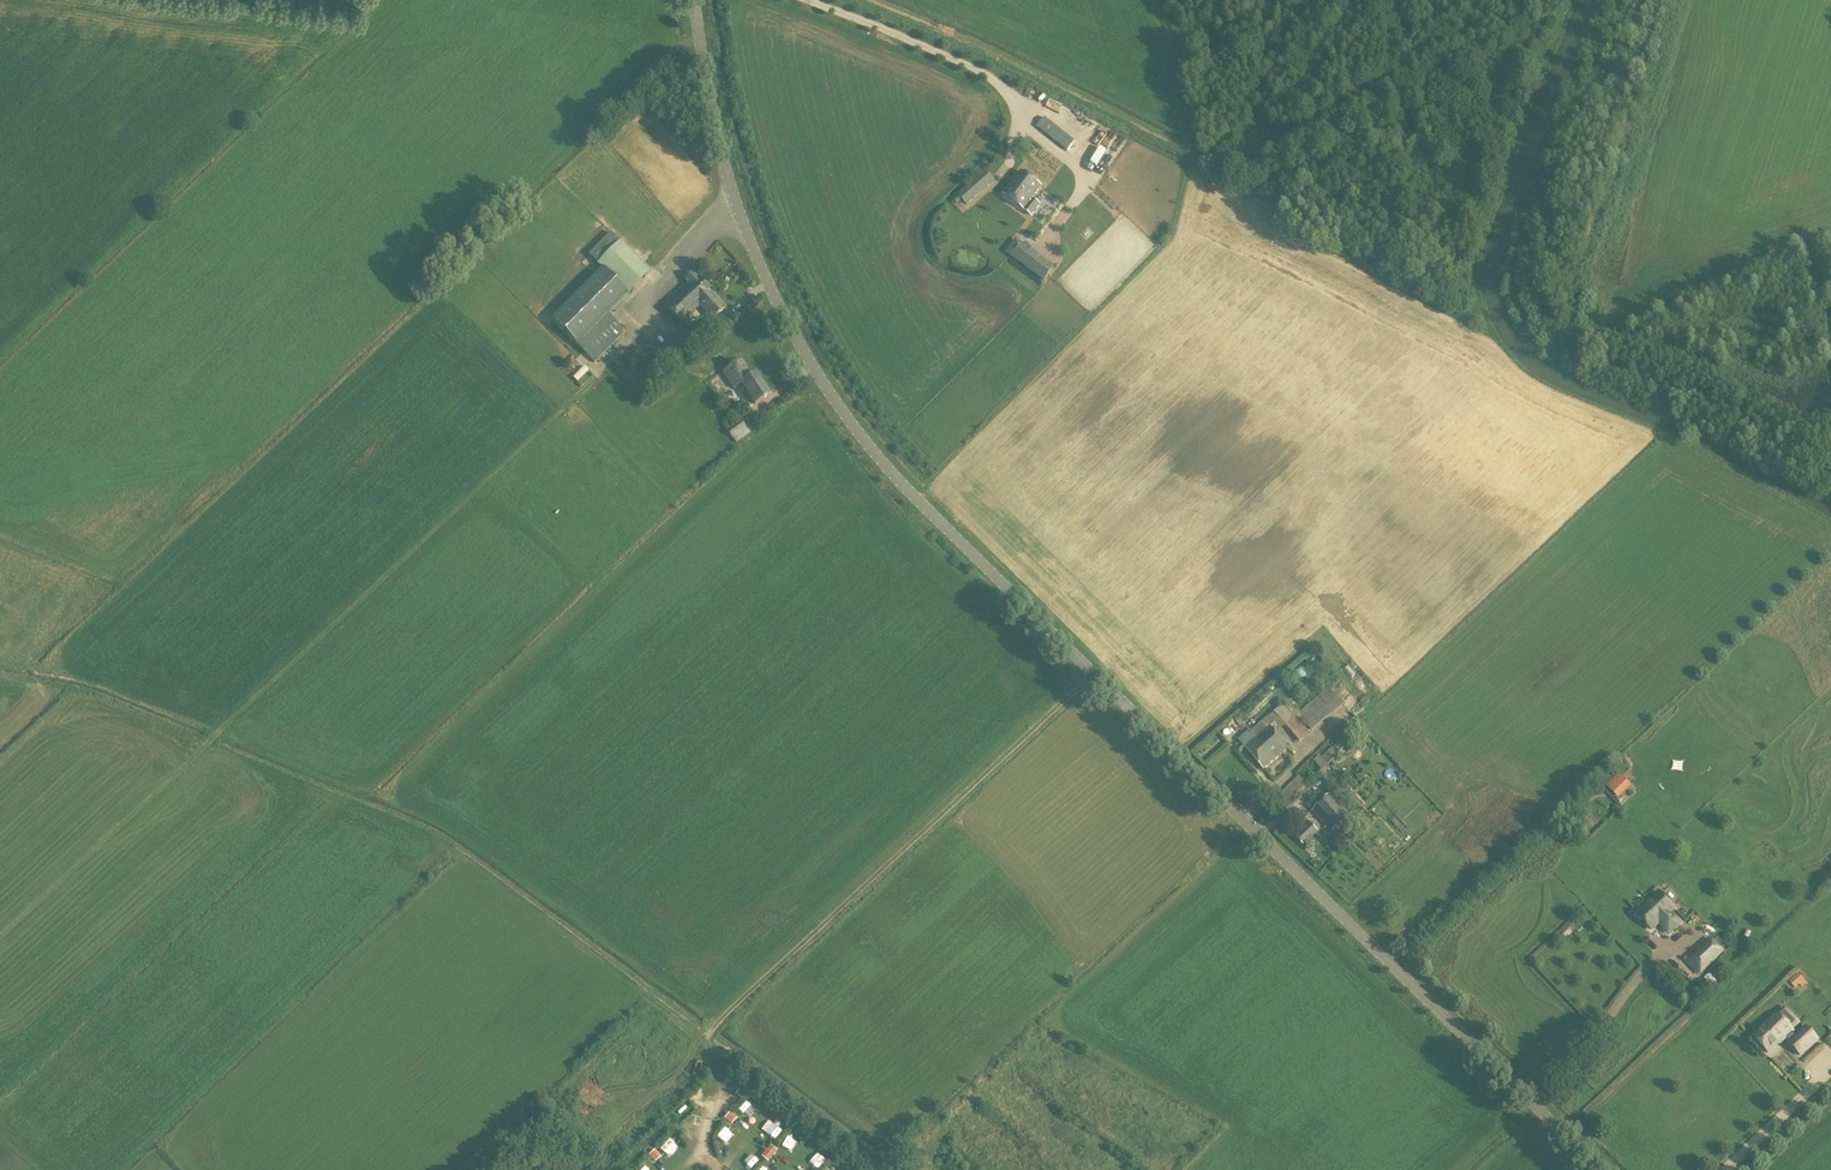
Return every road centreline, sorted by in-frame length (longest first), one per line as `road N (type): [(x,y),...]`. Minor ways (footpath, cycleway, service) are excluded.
road 1 (unclassified): [(1602,1169),(1039,618),(853,424),(791,329),(740,209),(694,0)]

